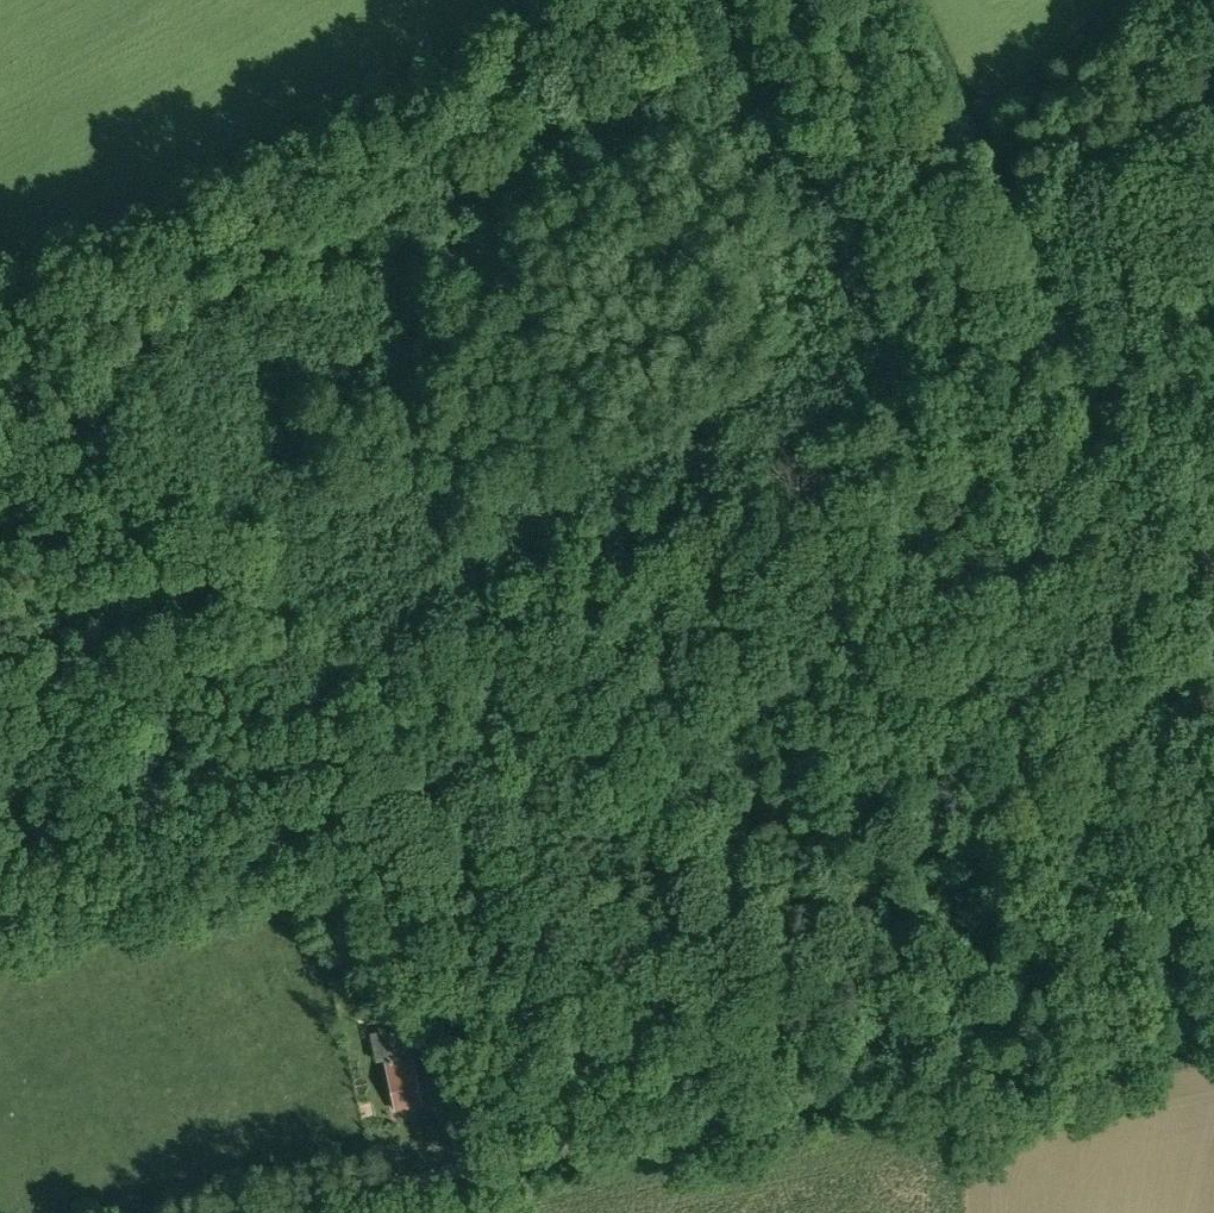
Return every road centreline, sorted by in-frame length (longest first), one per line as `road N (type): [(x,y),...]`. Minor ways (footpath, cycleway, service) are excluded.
road 1 (track): [(272,1212),(1213,1024)]
road 2 (unclassified): [(886,0),(1213,671)]

